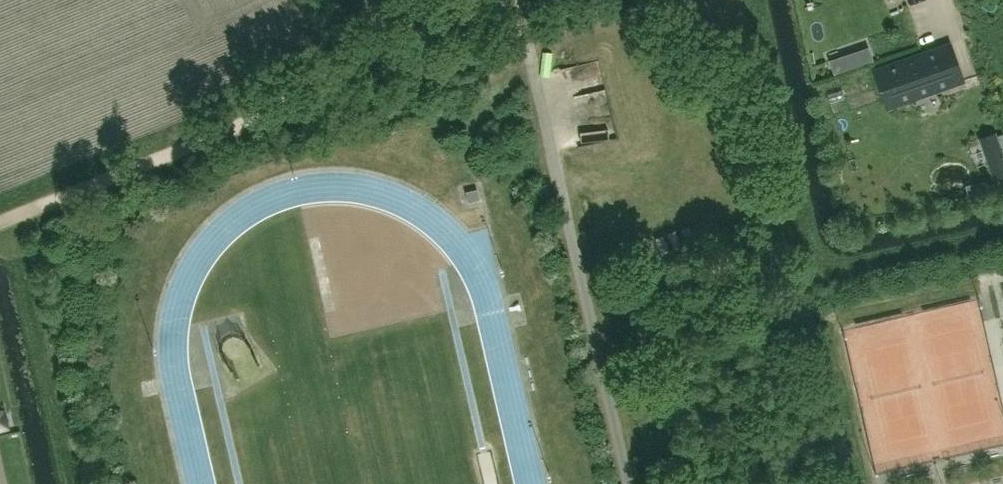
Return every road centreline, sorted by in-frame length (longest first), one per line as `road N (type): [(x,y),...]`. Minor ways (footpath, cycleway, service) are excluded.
road 1 (track): [(0,222),(234,133),(371,58),(507,0)]

